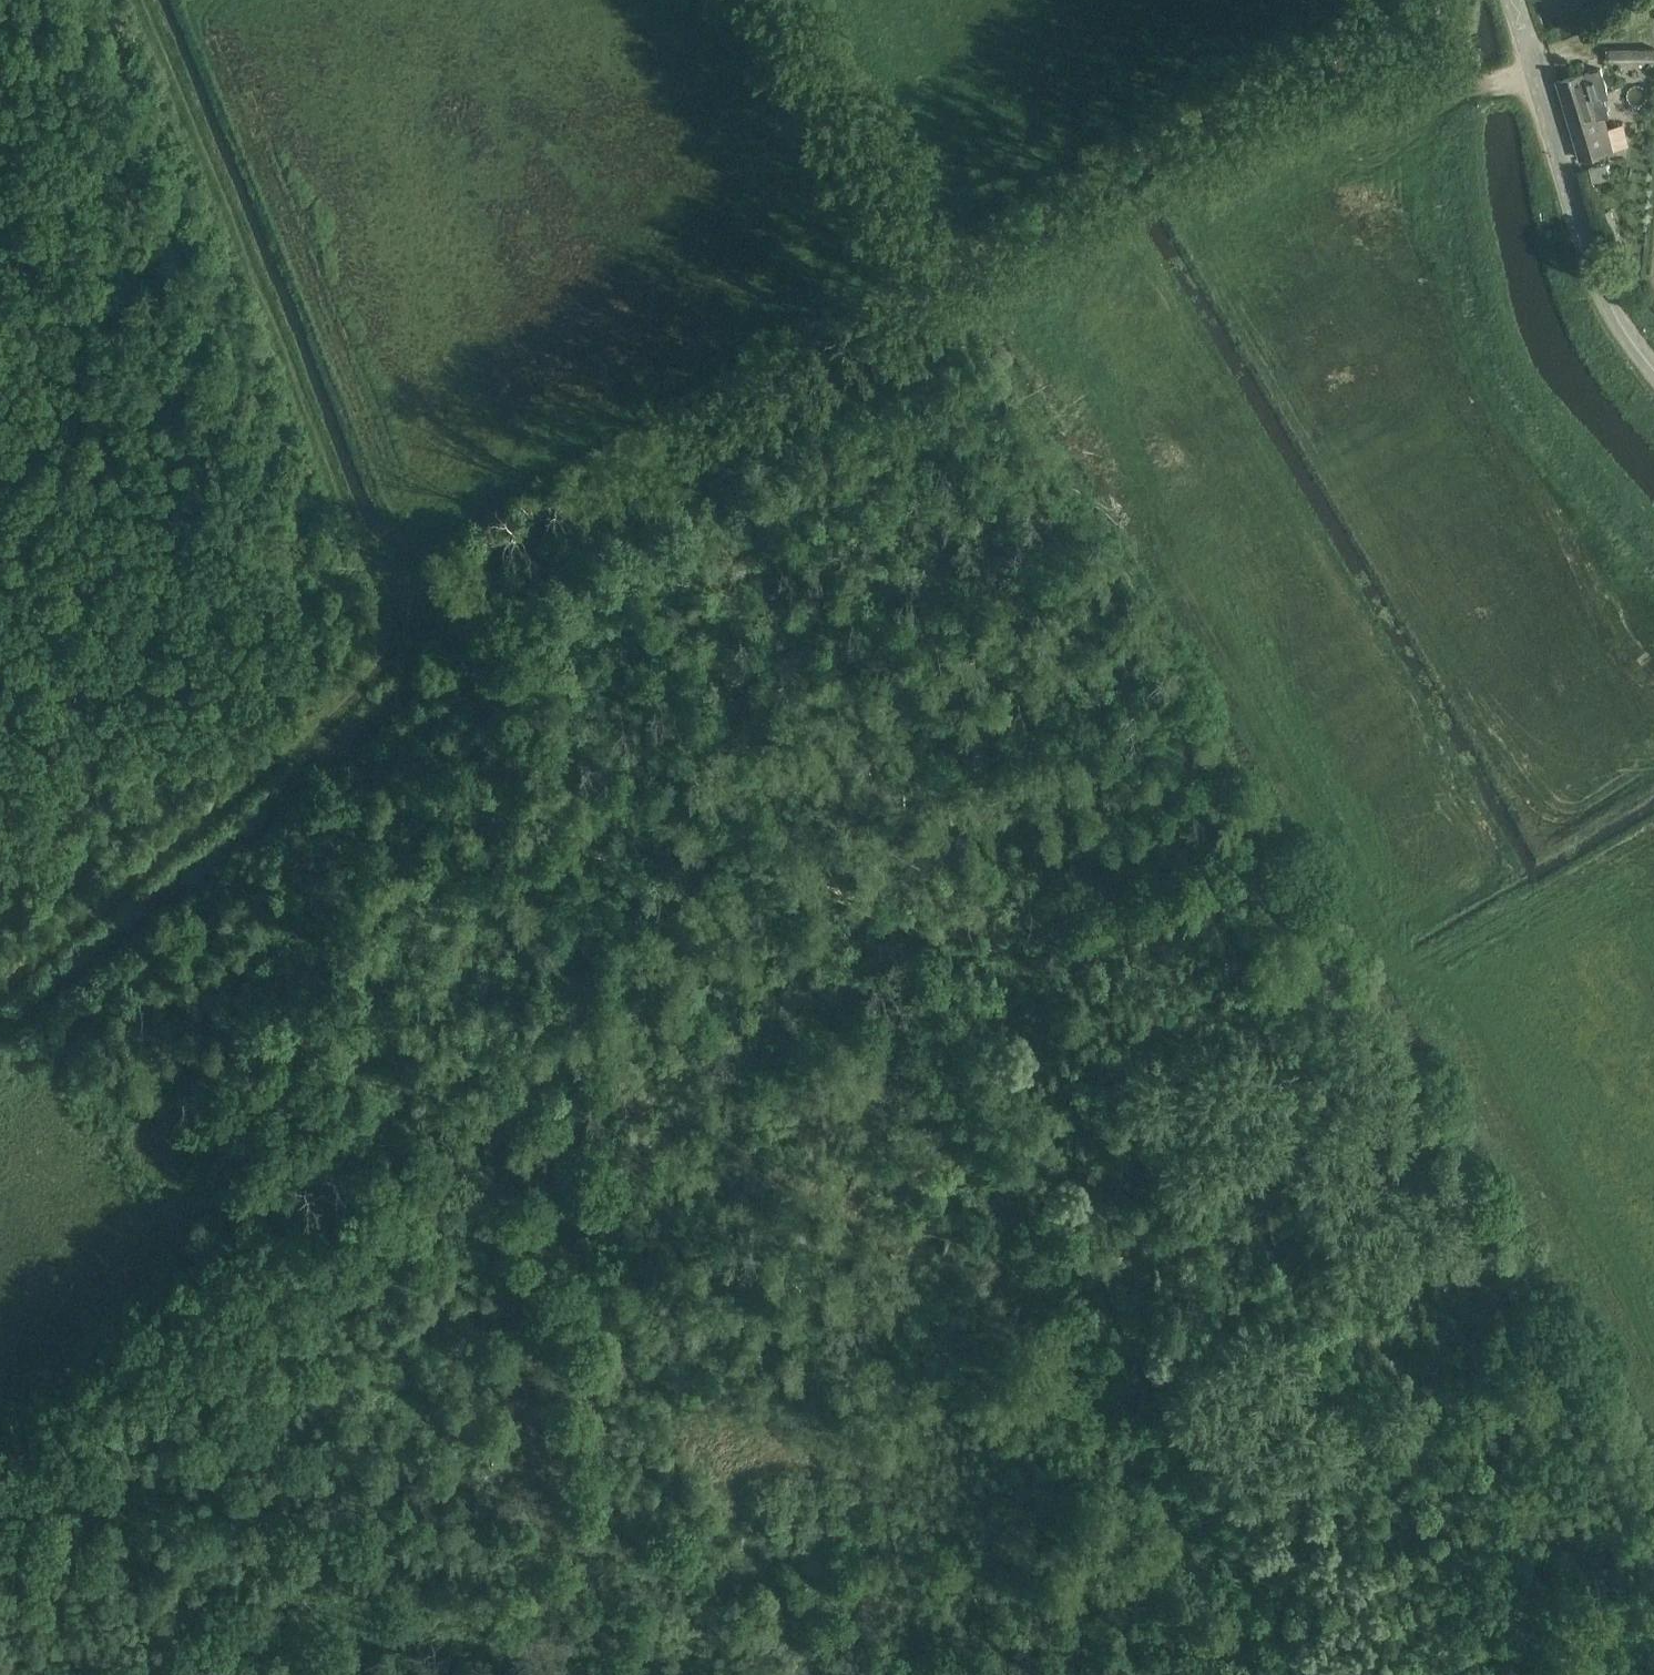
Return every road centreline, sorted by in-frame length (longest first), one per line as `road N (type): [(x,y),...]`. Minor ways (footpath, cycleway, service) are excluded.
road 1 (unclassified): [(1653,369),(1615,313),(1592,261),(1513,0)]

